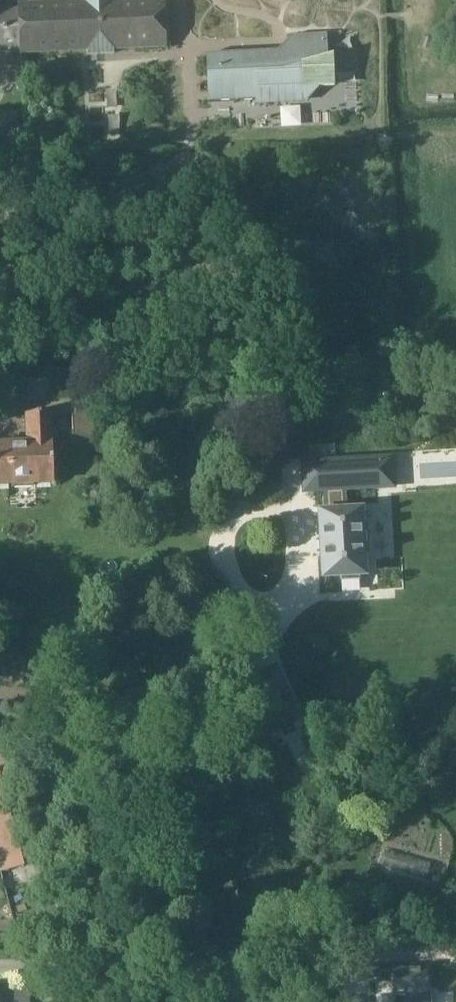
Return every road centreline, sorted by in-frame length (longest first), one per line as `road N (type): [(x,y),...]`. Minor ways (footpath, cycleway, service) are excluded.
road 1 (unclassified): [(0,965),(455,952)]

